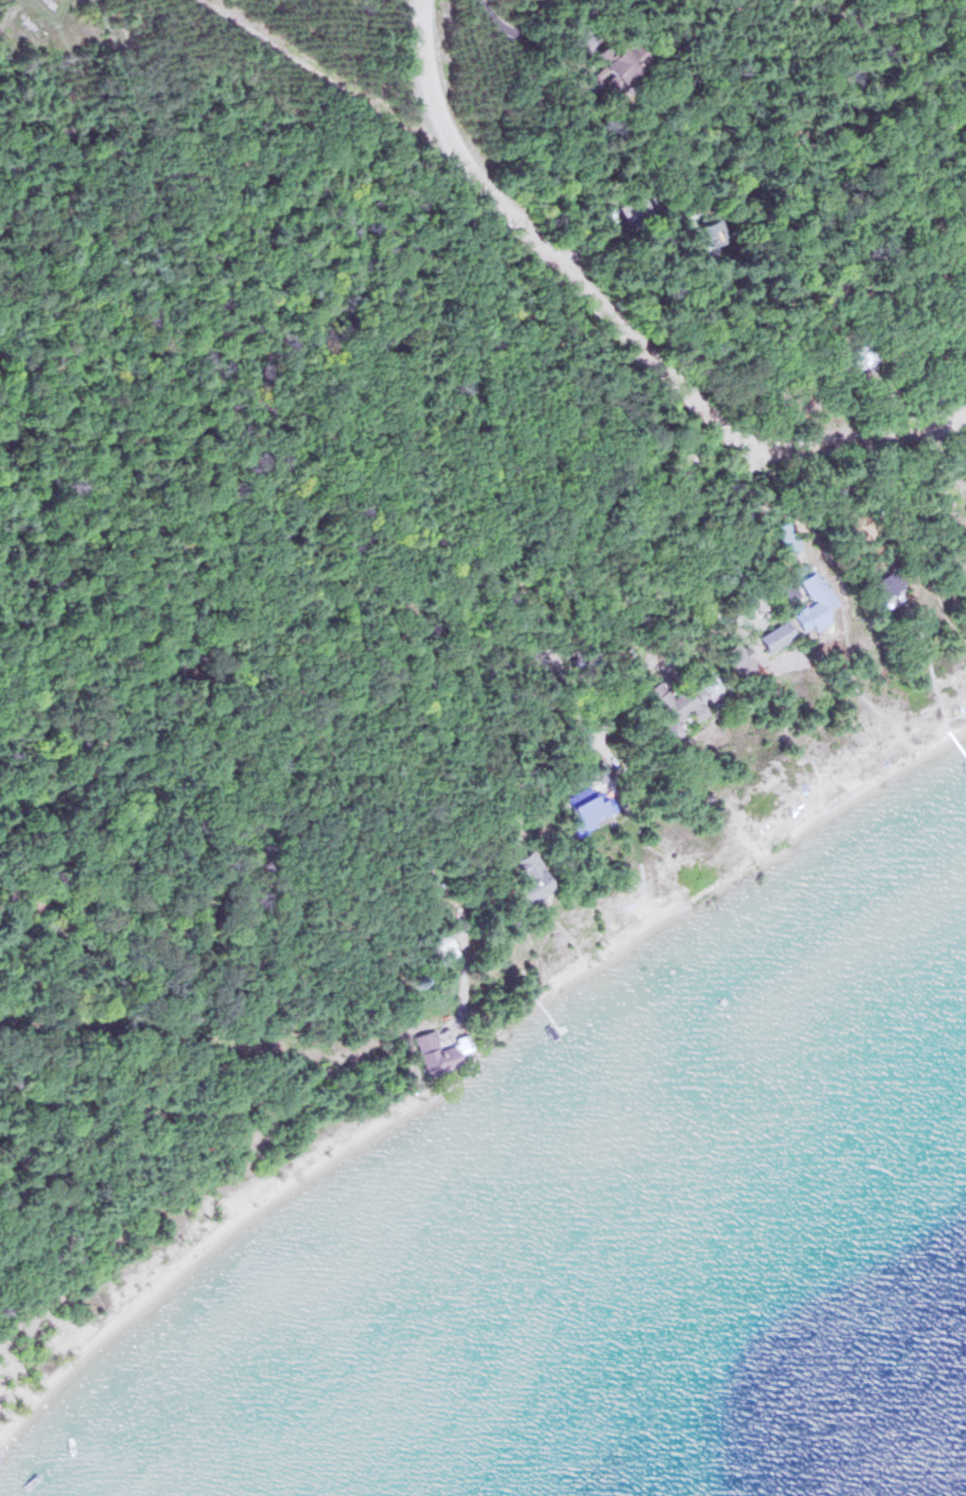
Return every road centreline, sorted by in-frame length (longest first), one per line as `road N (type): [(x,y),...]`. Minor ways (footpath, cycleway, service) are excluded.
road 1 (residential): [(965,421),(771,452),(732,442),(461,160),(426,69),(423,0)]
road 2 (residential): [(576,707),(547,628),(551,611),(756,451)]

